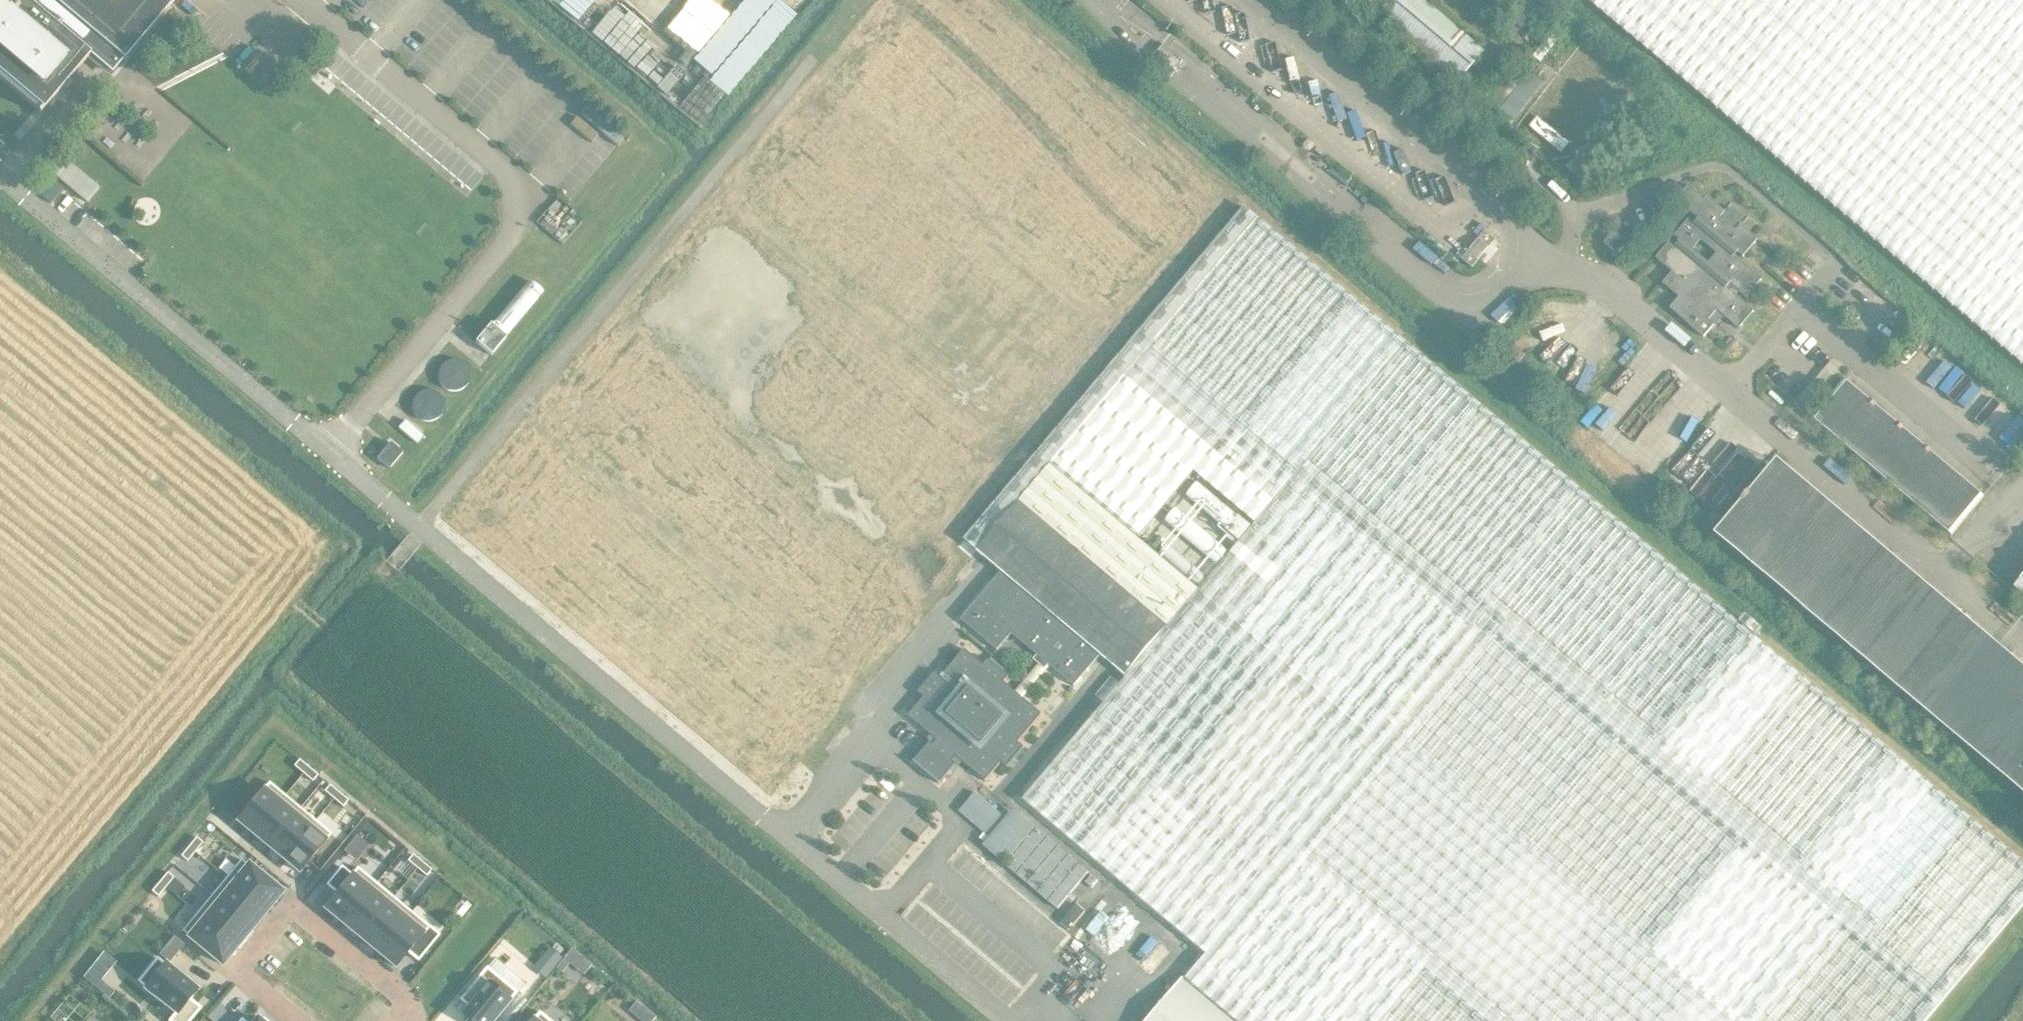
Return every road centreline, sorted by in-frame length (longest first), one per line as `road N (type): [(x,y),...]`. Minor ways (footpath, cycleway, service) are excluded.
road 1 (residential): [(297,1020),(245,977),(294,914),(404,997),(406,1020)]

